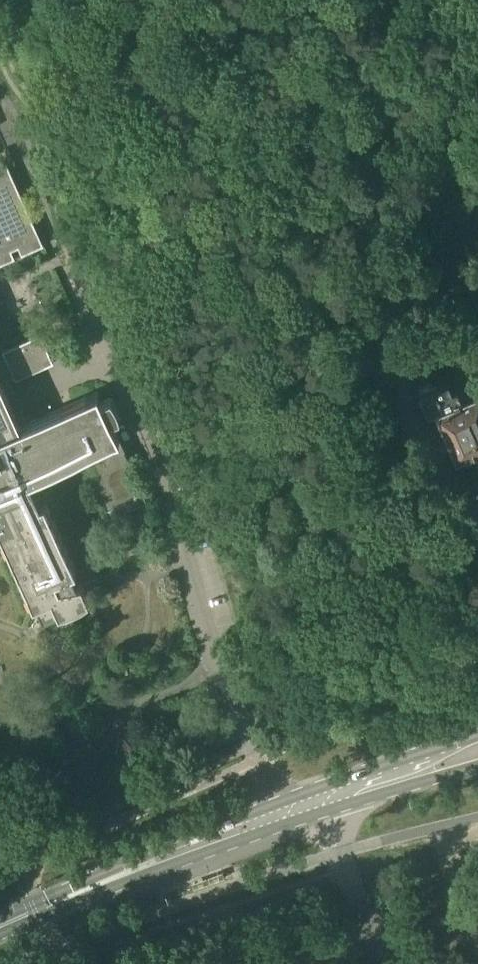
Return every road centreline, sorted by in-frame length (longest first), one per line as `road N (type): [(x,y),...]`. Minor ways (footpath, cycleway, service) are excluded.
road 1 (primary): [(322,786),(147,854),(92,888)]
road 2 (primary): [(92,888),(329,812)]
road 3 (primary): [(477,735),(322,786)]
road 4 (primary): [(329,812),(477,765)]

